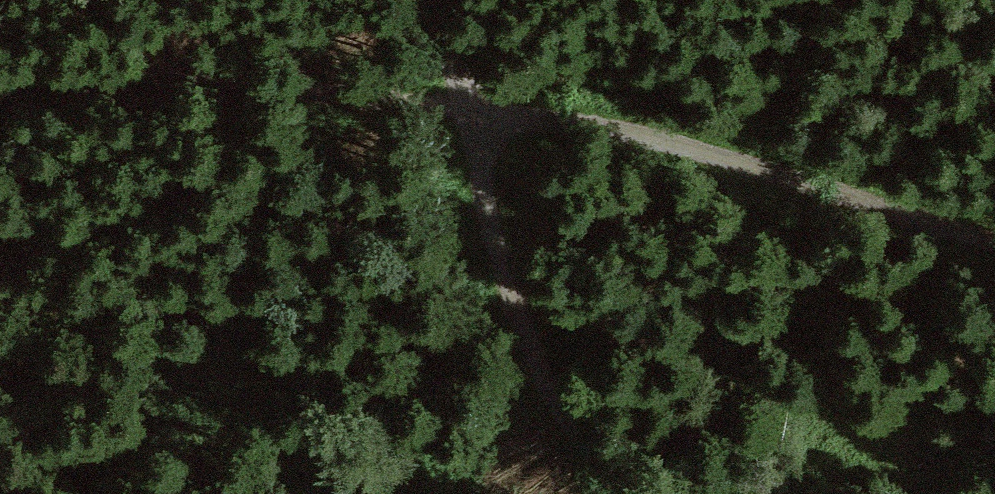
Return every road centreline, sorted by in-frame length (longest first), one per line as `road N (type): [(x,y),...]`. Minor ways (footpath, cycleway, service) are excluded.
road 1 (track): [(0,90),(90,79),(553,107),(699,141),(994,232)]
road 2 (track): [(443,0),(472,97),(506,274),(559,404),(587,450),(633,493)]

